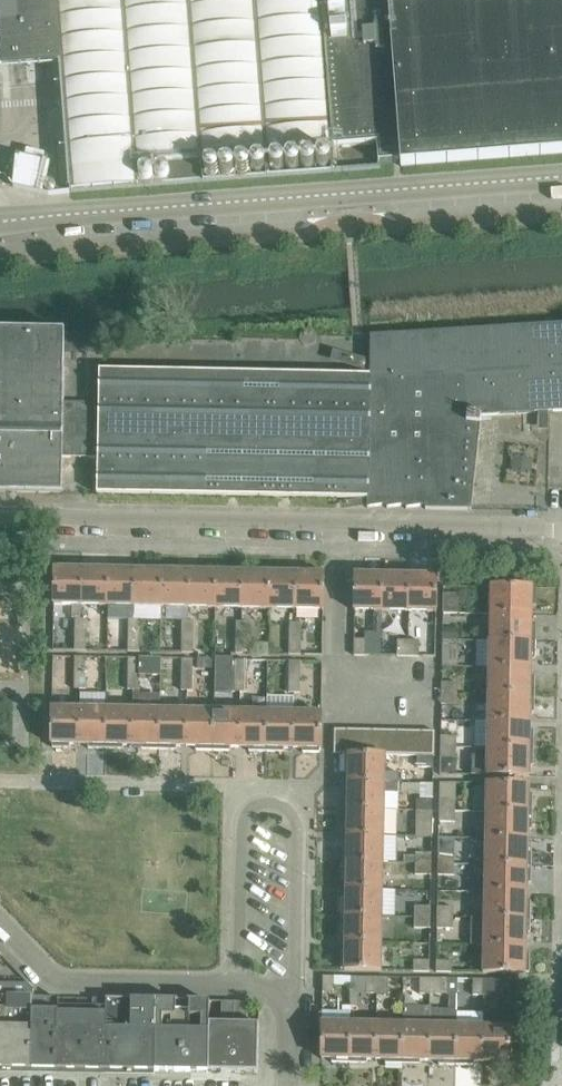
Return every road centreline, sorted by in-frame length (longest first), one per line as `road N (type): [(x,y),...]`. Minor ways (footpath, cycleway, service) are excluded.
road 1 (tertiary): [(0,218),(561,177)]
road 2 (residential): [(561,531),(0,522)]
road 3 (residential): [(0,922),(59,981),(238,981),(270,992),(290,1009),(293,1085)]

